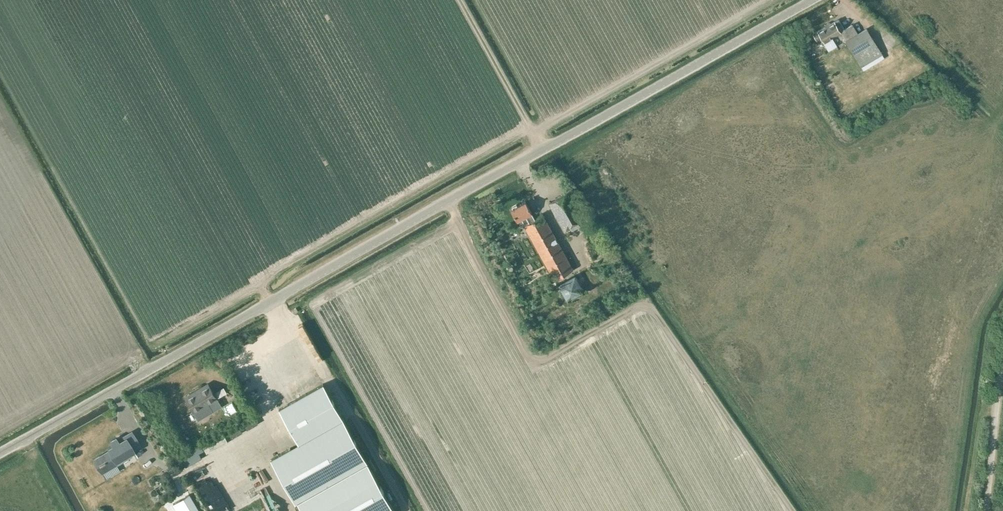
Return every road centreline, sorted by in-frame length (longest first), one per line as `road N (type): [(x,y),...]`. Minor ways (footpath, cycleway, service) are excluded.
road 1 (unclassified): [(0,453),(816,0)]
road 2 (track): [(986,510),(1002,366)]

